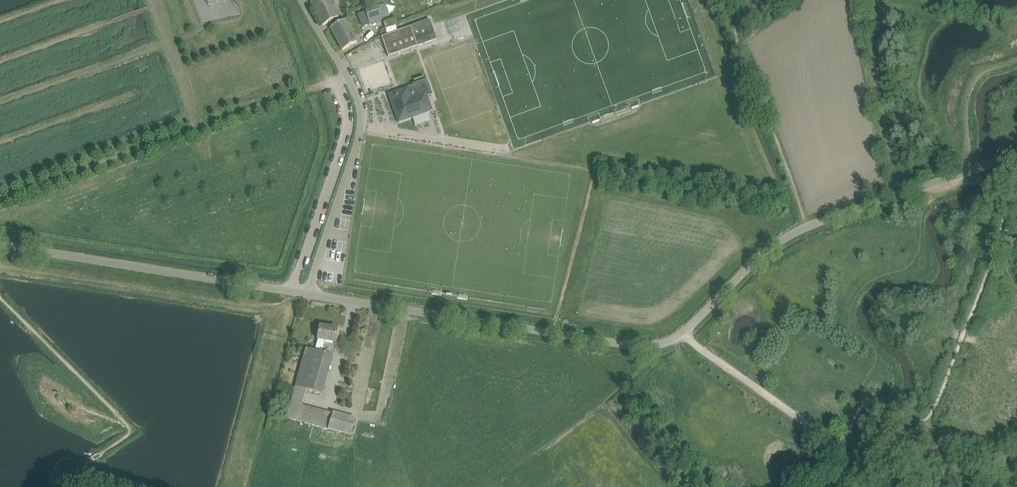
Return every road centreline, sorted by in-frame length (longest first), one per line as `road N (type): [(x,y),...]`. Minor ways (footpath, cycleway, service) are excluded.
road 1 (unclassified): [(307,292),(640,346),(664,343),(795,232),(1016,154)]
road 2 (unclassified): [(294,290),(0,245)]
road 3 (unclassified): [(307,292),(361,133),(346,76)]
road 4 (unclassified): [(294,290),(347,132),(338,87),(346,76)]
road 5 (track): [(833,447),(683,334)]

